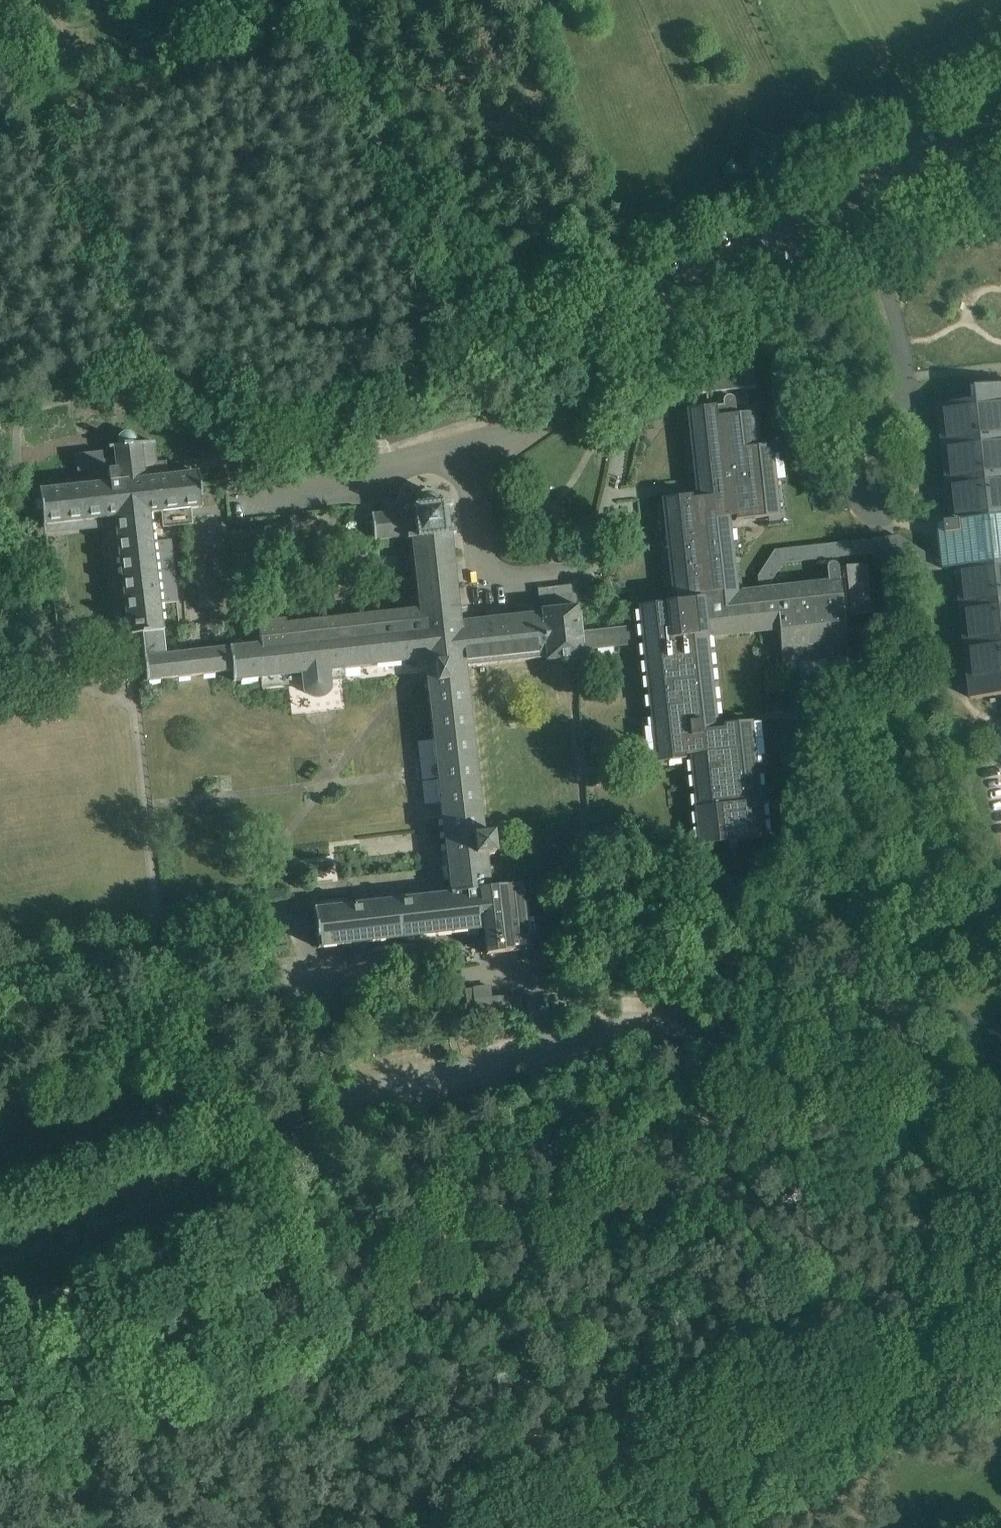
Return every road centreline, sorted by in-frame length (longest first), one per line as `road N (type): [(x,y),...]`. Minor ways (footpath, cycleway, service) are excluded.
road 1 (unclassified): [(641,369),(1000,182)]
road 2 (track): [(654,1527),(1000,1353)]

